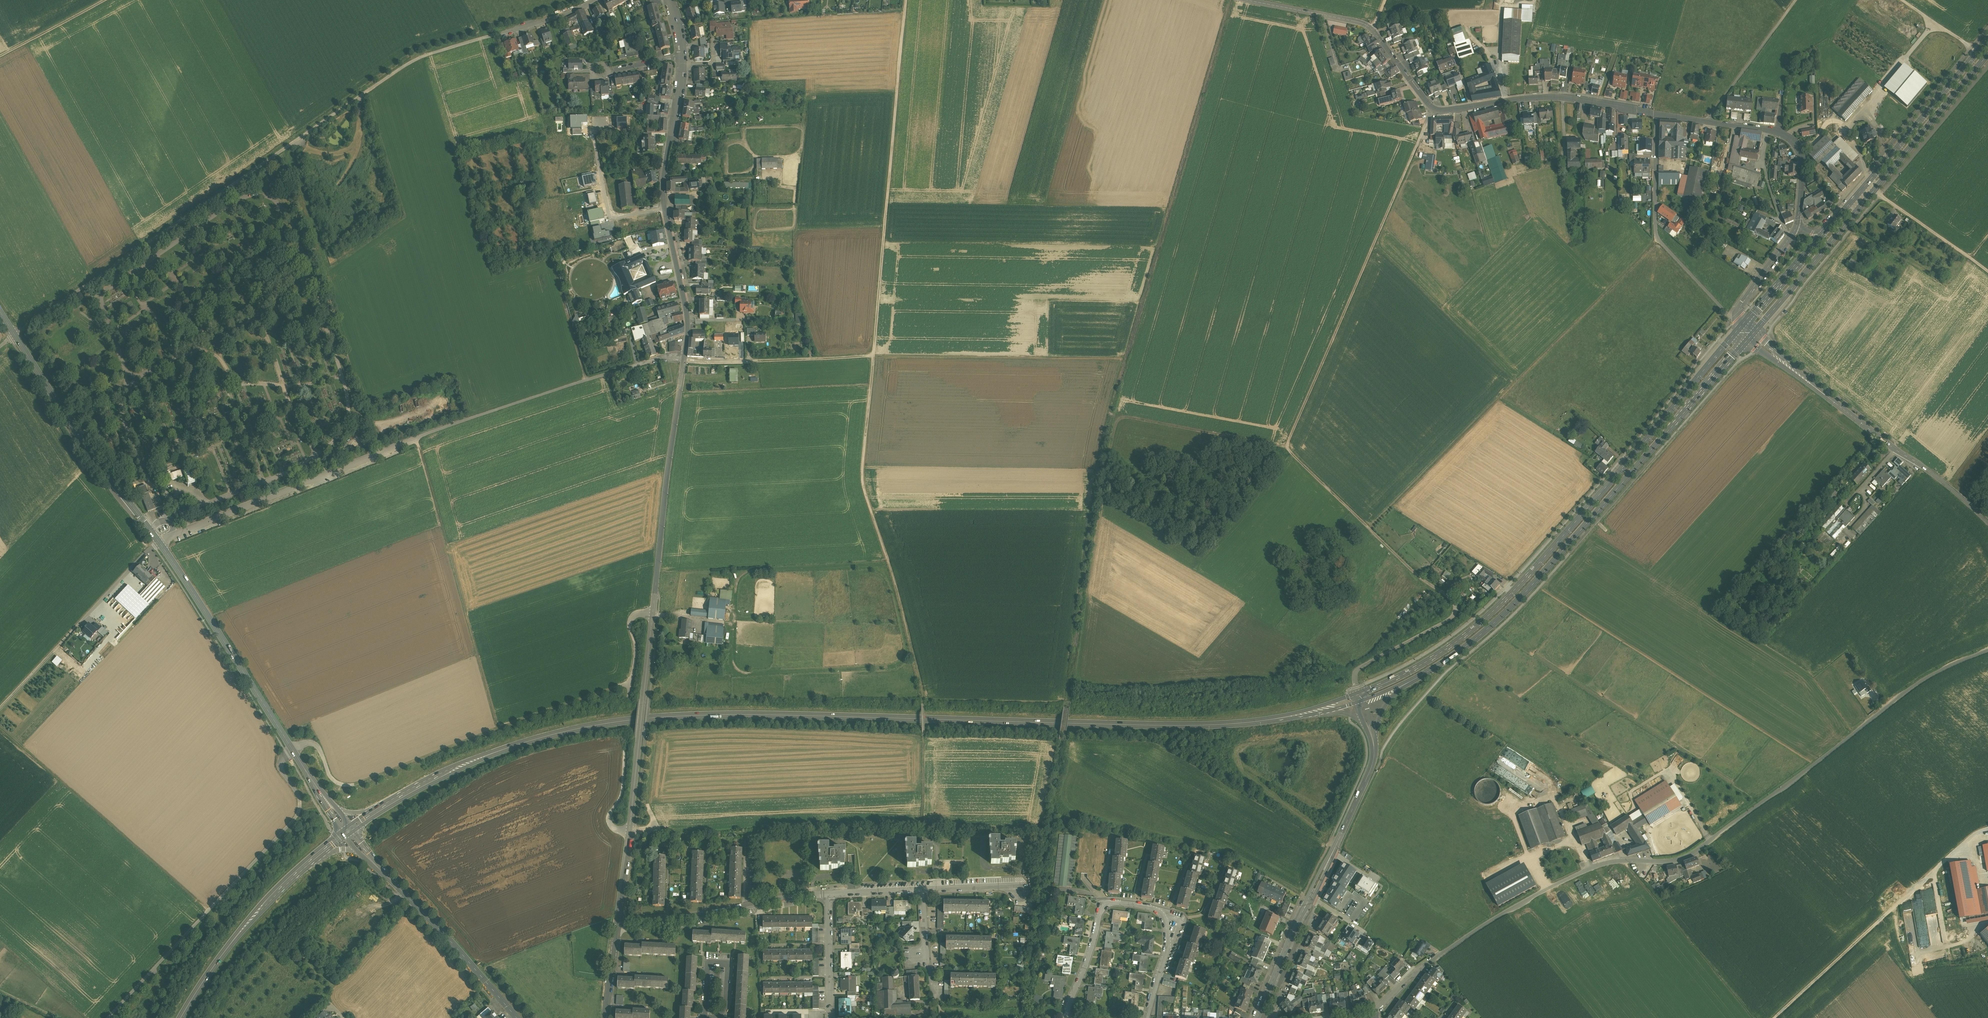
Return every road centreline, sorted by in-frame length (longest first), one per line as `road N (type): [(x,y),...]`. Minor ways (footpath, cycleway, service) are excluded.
road 1 (primary): [(393,801),(516,745),(655,717),(1271,720)]
road 2 (track): [(108,1017),(297,815),(299,799),(280,764),(292,749),(315,745),(332,779),(353,785),(630,683)]
road 3 (unclassified): [(1477,929),(1607,862),(1692,853),(1915,685),(1987,651)]
road 4 (unclassified): [(14,335),(411,62),(498,33)]
road 5 (tertiary): [(618,922),(684,360)]
road 6 (residential): [(684,360),(657,358),(429,433),(172,536)]
road 7 (primary): [(1743,323),(1512,593),(1435,655),(1358,693)]
road 8 (primary): [(1413,679),(1505,613),(1747,340)]
road 9 (tertiary): [(1249,0),(1366,25),(1434,109),(1563,97),(1656,114)]
road 10 (track): [(1659,241),(1373,533)]
road 11 (track): [(1358,693),(1359,668),(1451,618),(1456,606),(1286,447)]
road 12 (track): [(1286,447),(1434,109)]
road 13 (primary): [(1754,333),(1987,55)]
road 14 (track): [(905,0),(874,356)]
road 15 (track): [(874,356),(863,487),(923,703)]
road 16 (track): [(1088,594),(1115,416),(1286,447)]
road 17 (secondary): [(330,805),(160,543)]
road 18 (track): [(416,438),(498,728)]
road 19 (residential): [(1147,1017),(1174,924),(1159,910),(1121,902),(1101,907),(1065,1017)]
road 20 (track): [(1987,828),(1774,1017)]
road 21 (tertiary): [(1258,1017),(1371,762)]
road 22 (track): [(209,910),(0,727)]
road 23 (secondary): [(160,543),(14,335)]
road 24 (primary): [(1987,40),(1824,232)]
road 25 (track): [(874,356),(1123,360)]
road 26 (tertiary): [(1656,114),(1791,139),(1803,156),(1796,228)]
road 27 (track): [(0,708),(160,543)]
road 28 (tertiary): [(514,1017),(363,852)]
road 29 (residential): [(618,922),(829,892)]
road 30 (tertiary): [(1987,522),(1826,396)]
road 31 (primary): [(181,1017),(240,933),(306,864)]
road 32 (tertiary): [(665,209),(683,55)]
road 33 (tertiary): [(684,360),(688,316),(665,209)]
road 34 (track): [(1710,122),(1797,0)]
road 35 (residential): [(665,209),(611,218),(598,125)]
road 36 (residential): [(1372,1015),(1419,968),(1477,929)]
road 37 (track): [(1987,271),(1879,194)]
road 38 (residential): [(1656,114),(1659,241)]
road 39 (residential): [(829,892),(830,1017)]
road 40 (track): [(874,356),(750,362)]
road 41 (primary): [(1824,232),(1743,323)]
road 42 (track): [(106,0),(0,57)]

